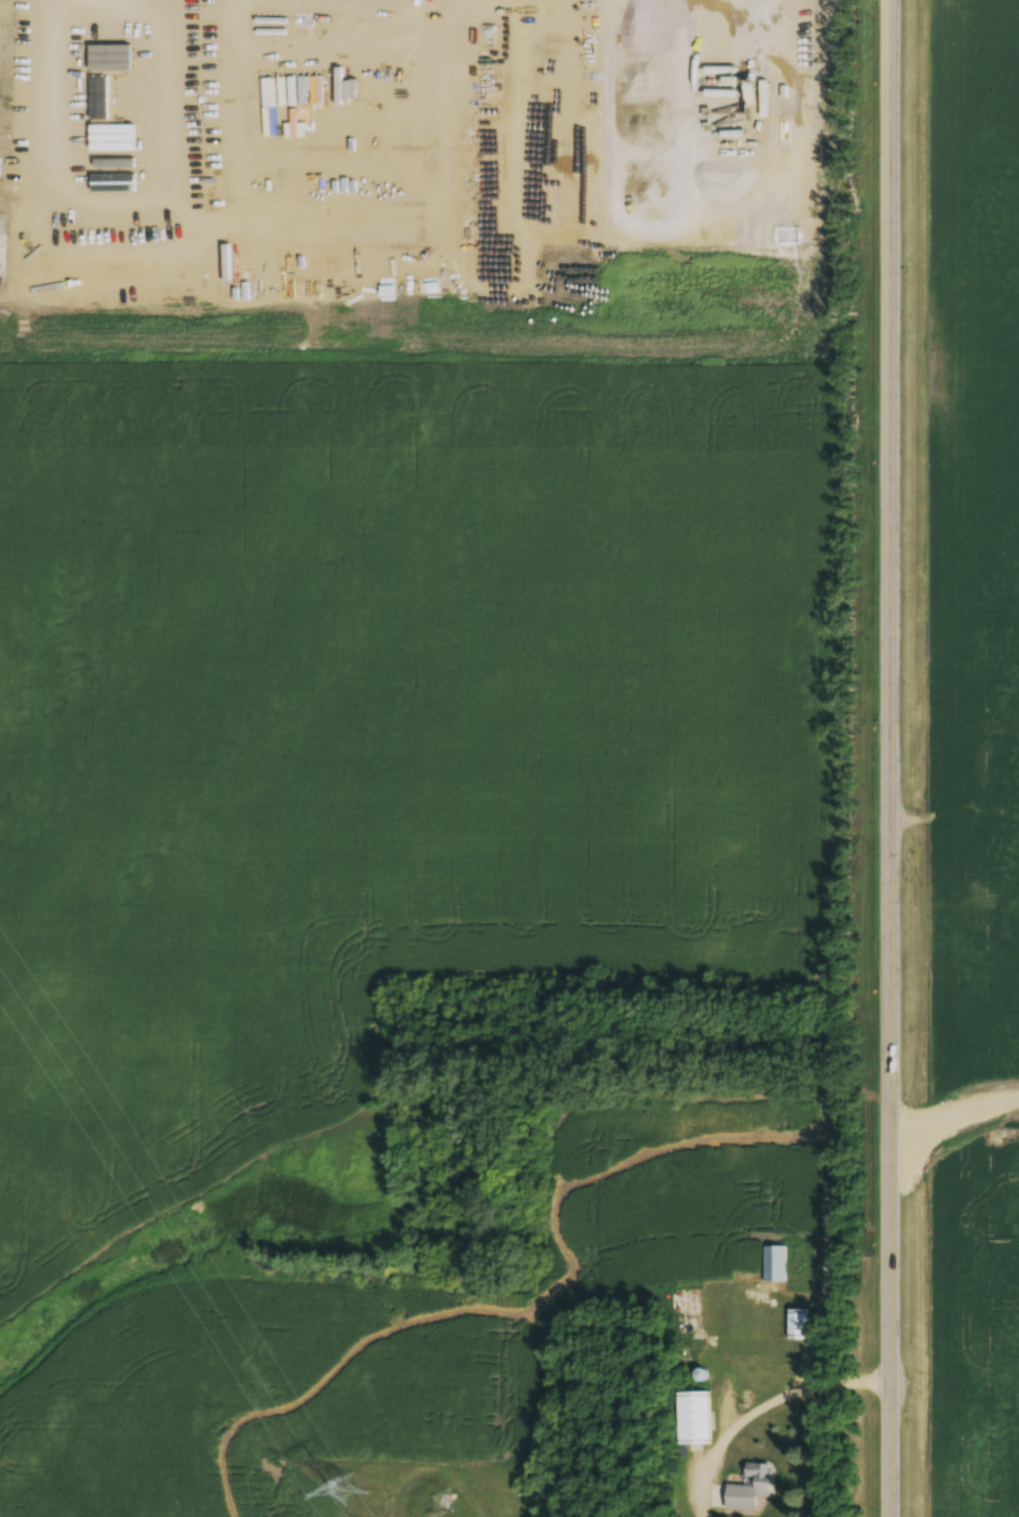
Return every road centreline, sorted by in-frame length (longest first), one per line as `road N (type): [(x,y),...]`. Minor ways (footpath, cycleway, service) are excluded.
road 1 (secondary): [(927,1516),(930,0)]

